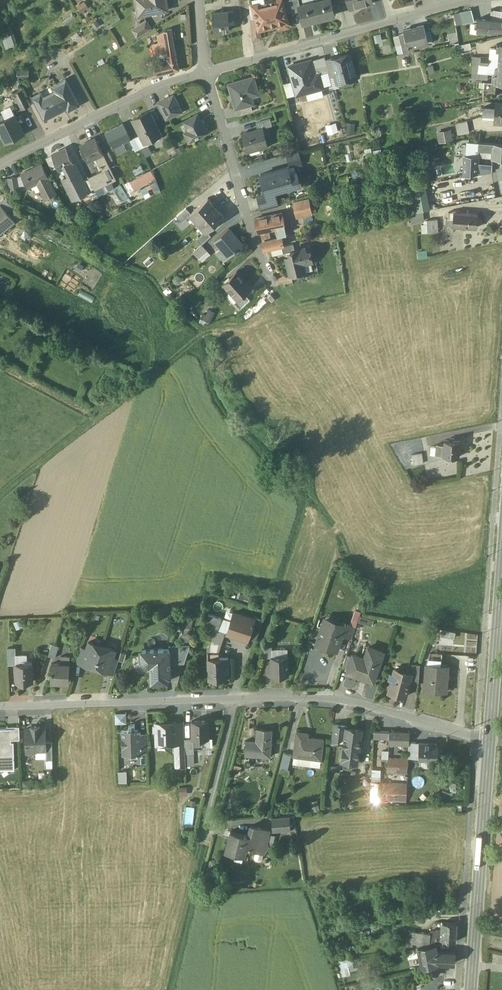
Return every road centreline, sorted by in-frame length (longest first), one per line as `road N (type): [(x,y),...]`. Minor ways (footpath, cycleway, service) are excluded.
road 1 (residential): [(0,707),(338,700),(490,740)]
road 2 (residential): [(205,73),(475,0)]
road 3 (track): [(206,341),(0,510)]
road 4 (primary): [(471,989),(490,740)]
road 5 (residential): [(205,73),(275,289)]
road 6 (residential): [(0,165),(158,86),(205,73)]
road 7 (primary): [(490,740),(501,578)]
road 8 (track): [(171,989),(201,842)]

